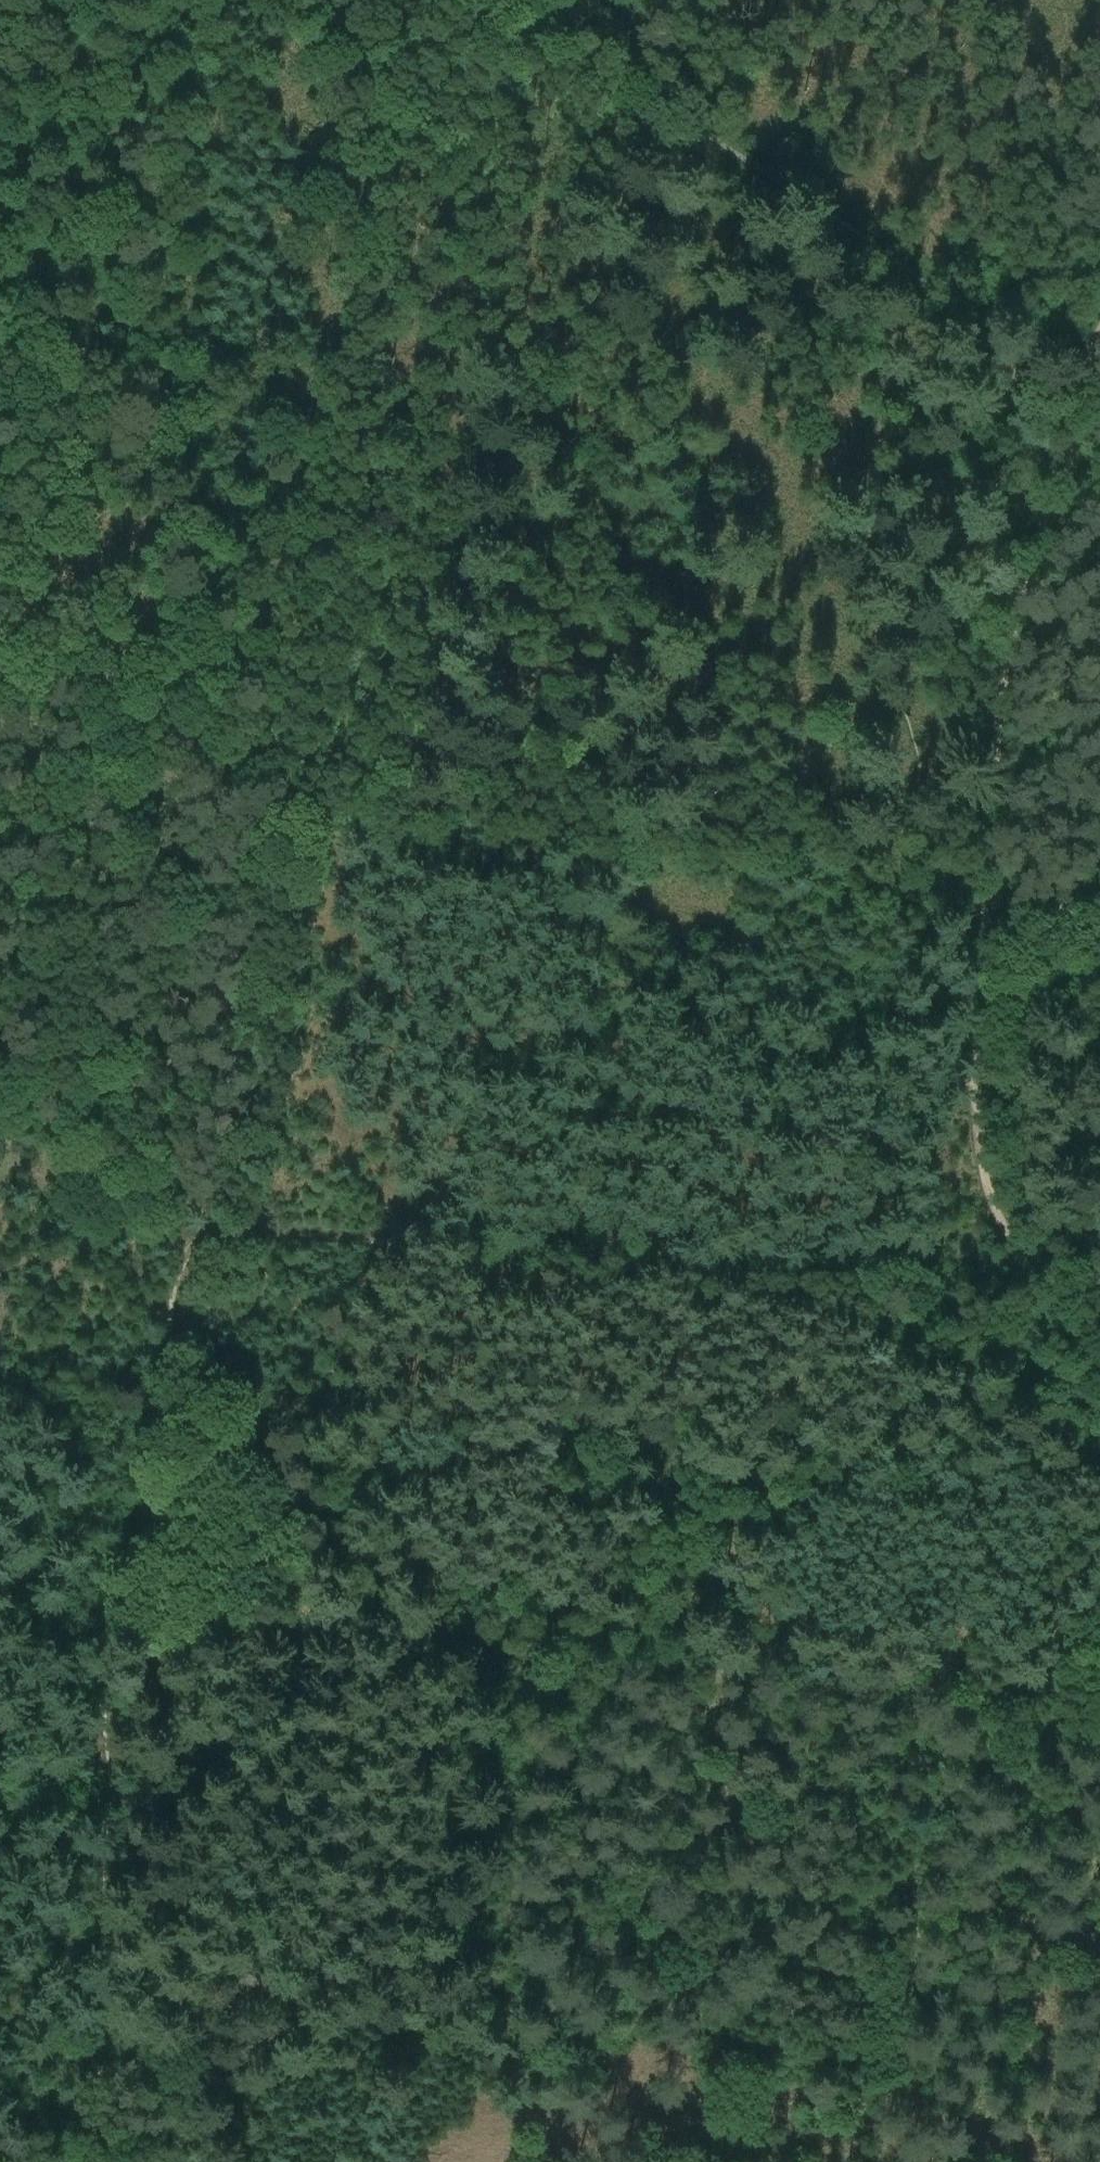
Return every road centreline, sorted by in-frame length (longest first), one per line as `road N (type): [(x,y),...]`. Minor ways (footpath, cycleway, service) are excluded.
road 1 (track): [(1082,372),(1006,652),(988,786),(967,1067),(976,1158),(995,1215)]
road 2 (track): [(510,0),(901,257)]

